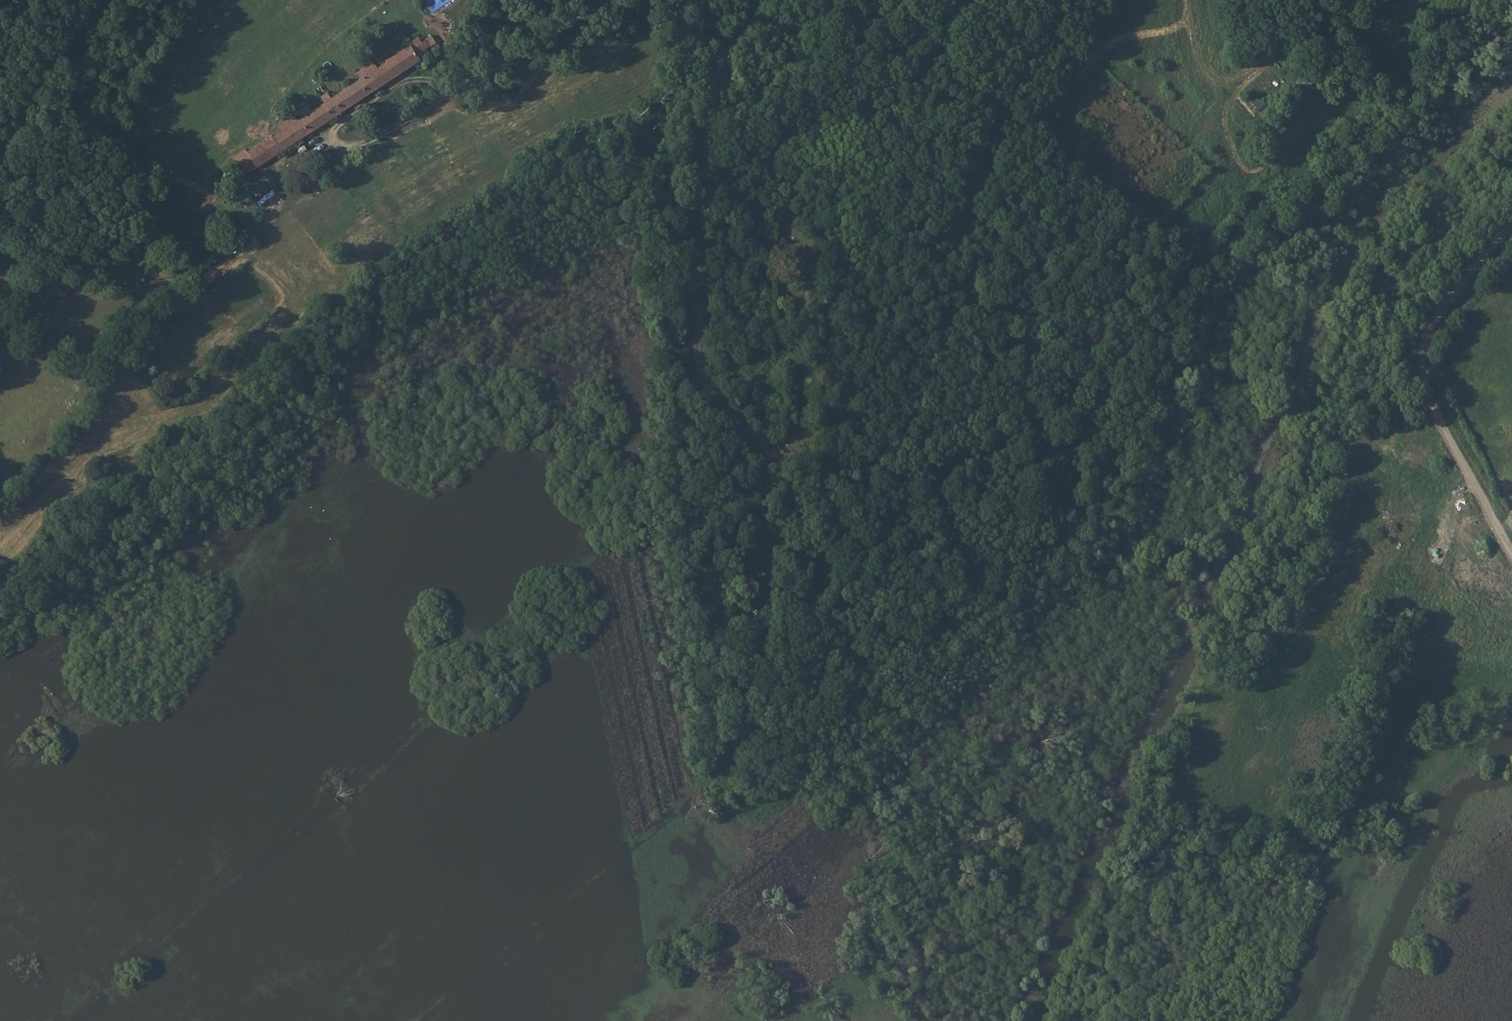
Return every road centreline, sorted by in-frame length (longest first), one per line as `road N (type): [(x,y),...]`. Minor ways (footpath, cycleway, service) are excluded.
road 1 (track): [(676,0),(695,182),(698,366),(758,448)]
road 2 (track): [(1511,226),(1448,302),(1420,365),(1434,415),(1511,560)]

